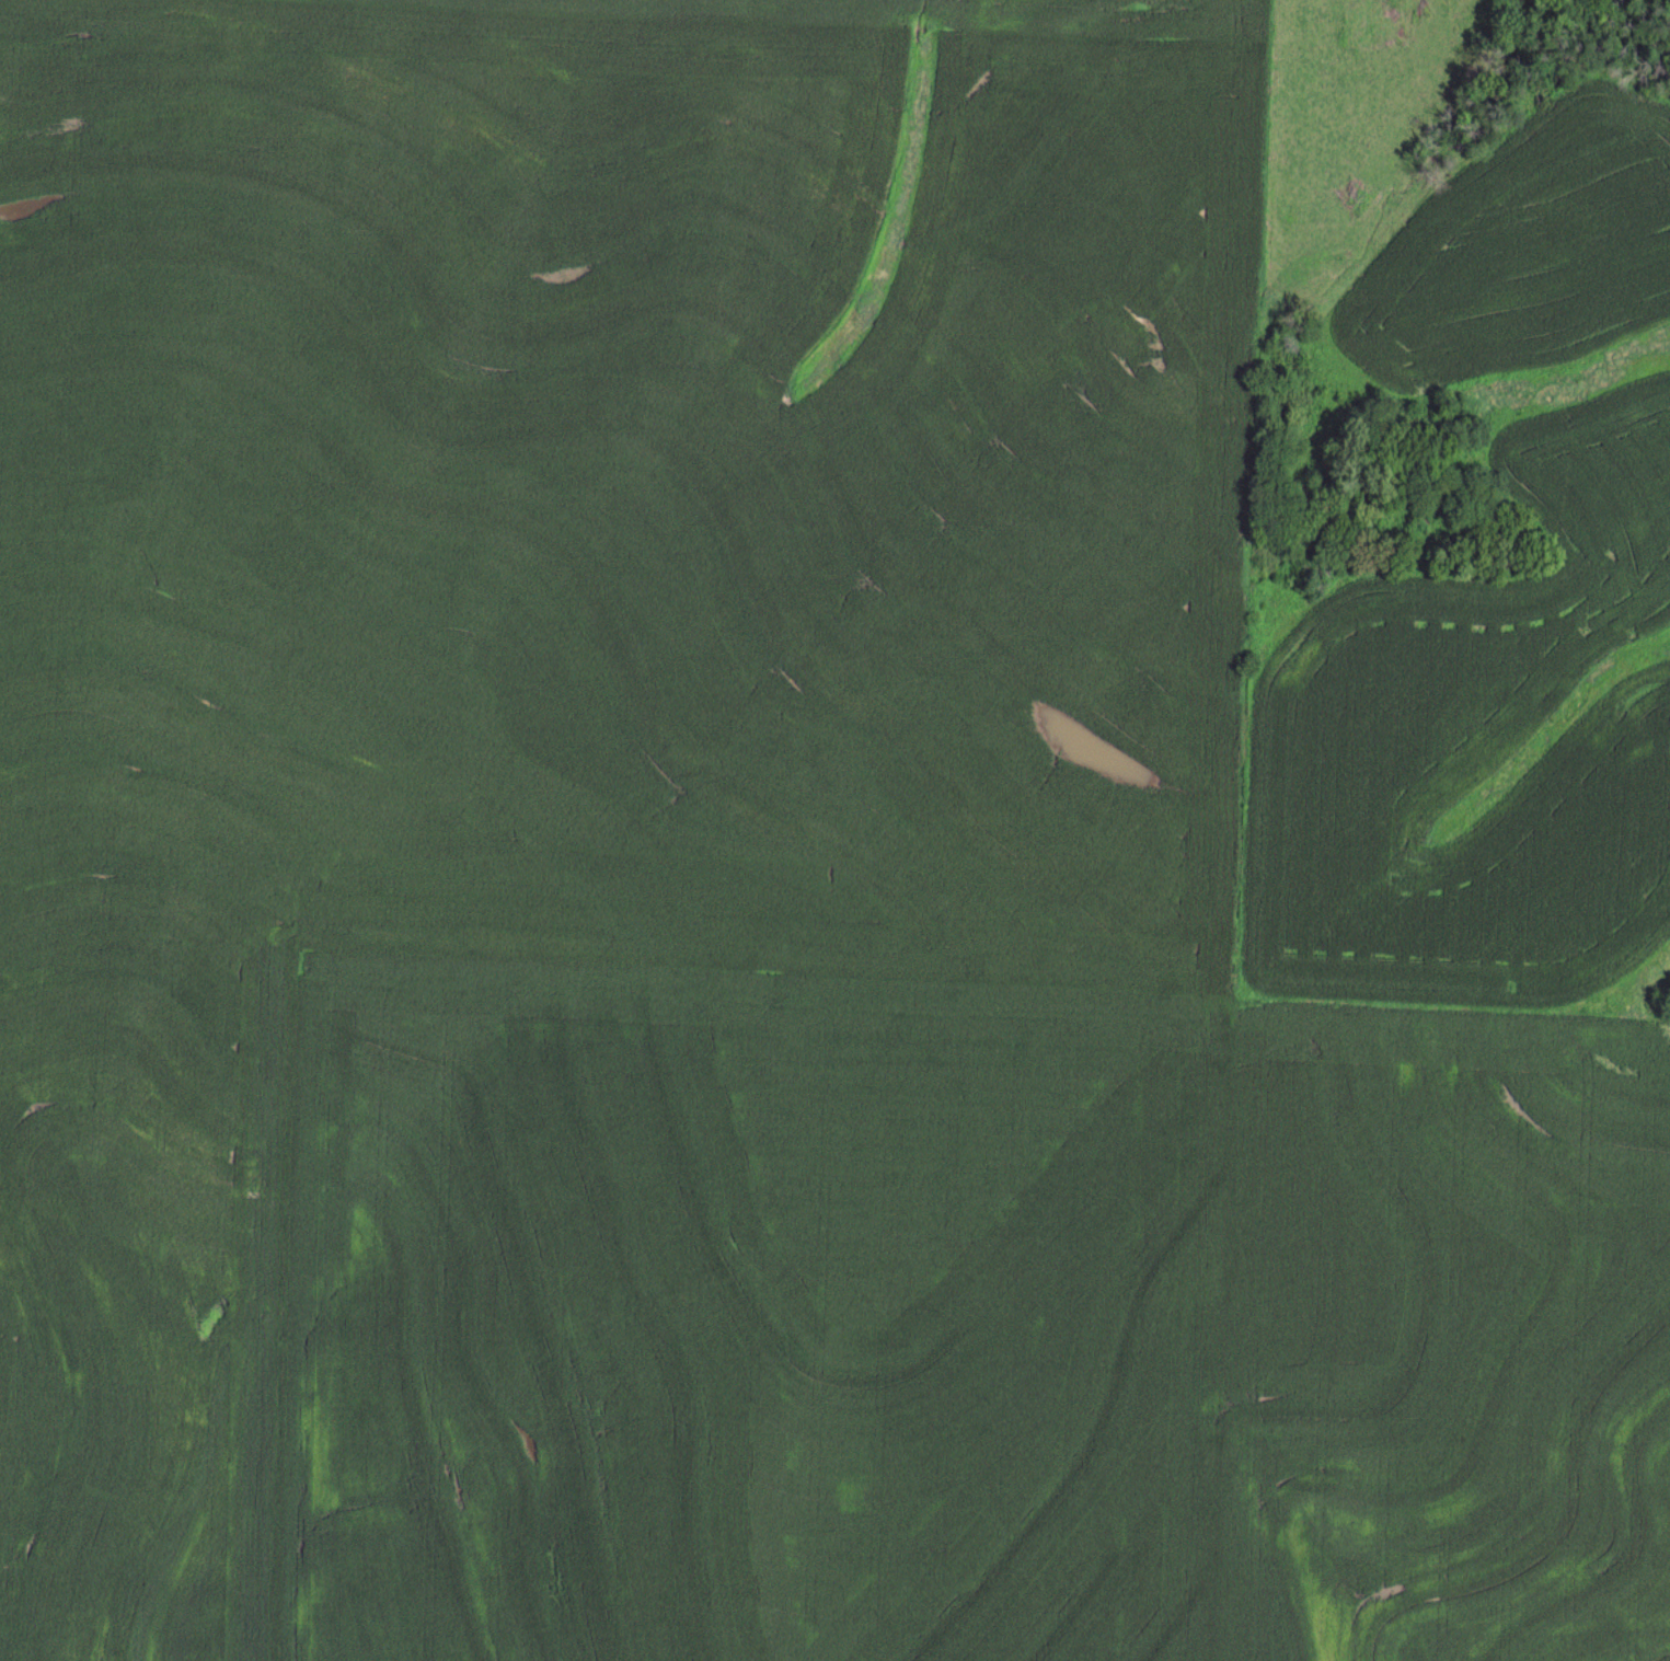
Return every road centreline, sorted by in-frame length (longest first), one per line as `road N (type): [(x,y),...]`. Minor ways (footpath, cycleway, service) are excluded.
road 1 (residential): [(1236,50),(195,0)]

